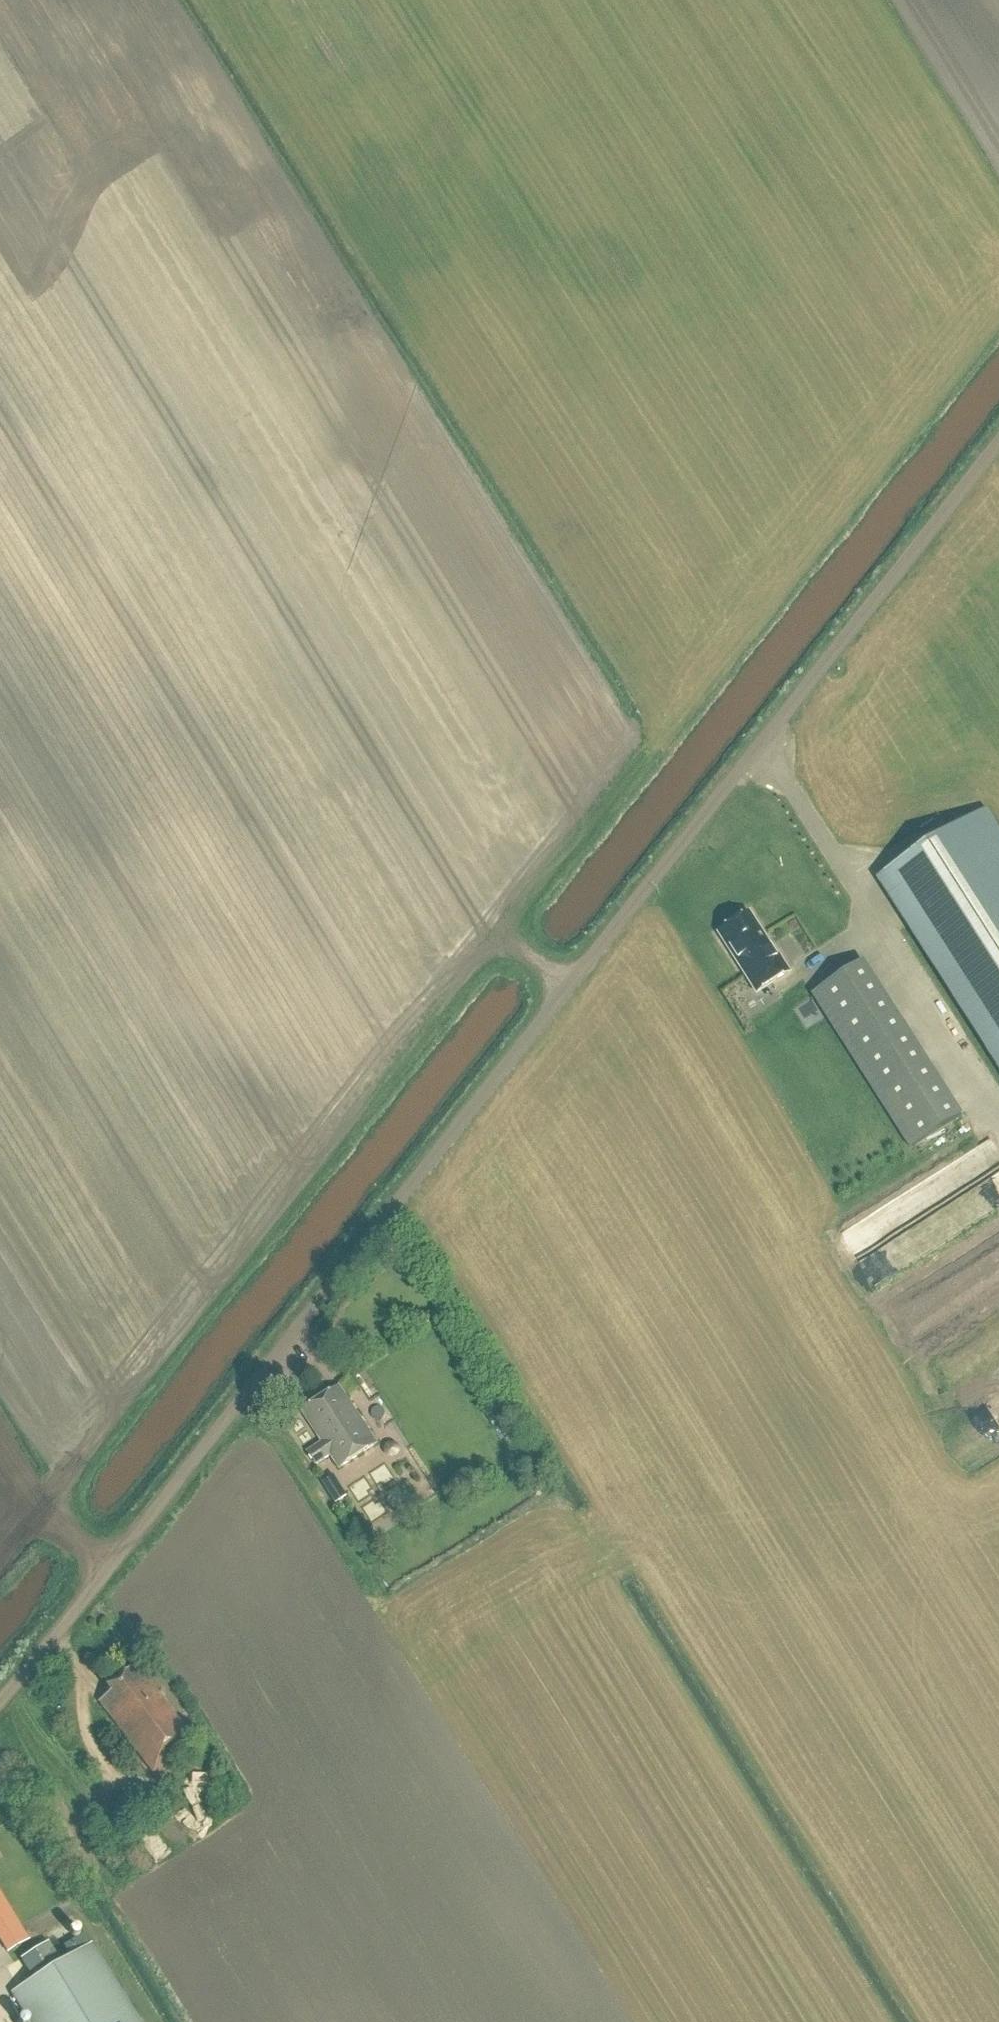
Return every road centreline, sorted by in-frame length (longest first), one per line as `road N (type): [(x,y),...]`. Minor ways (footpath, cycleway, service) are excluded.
road 1 (unclassified): [(0,1700),(998,442)]

